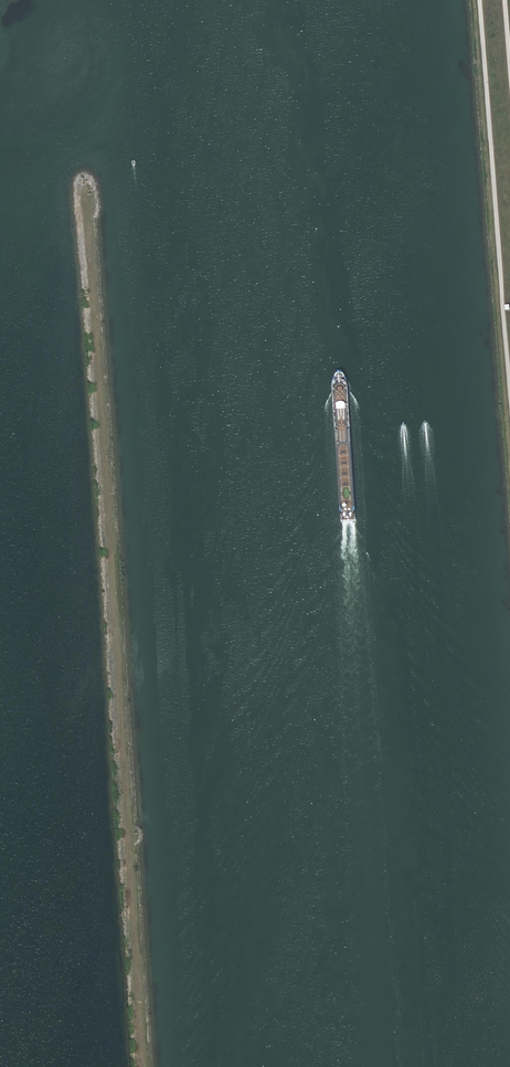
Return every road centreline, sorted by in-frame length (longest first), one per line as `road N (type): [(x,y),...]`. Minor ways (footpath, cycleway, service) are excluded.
road 1 (track): [(86,192),(142,1066)]
road 2 (track): [(509,402),(479,0)]

